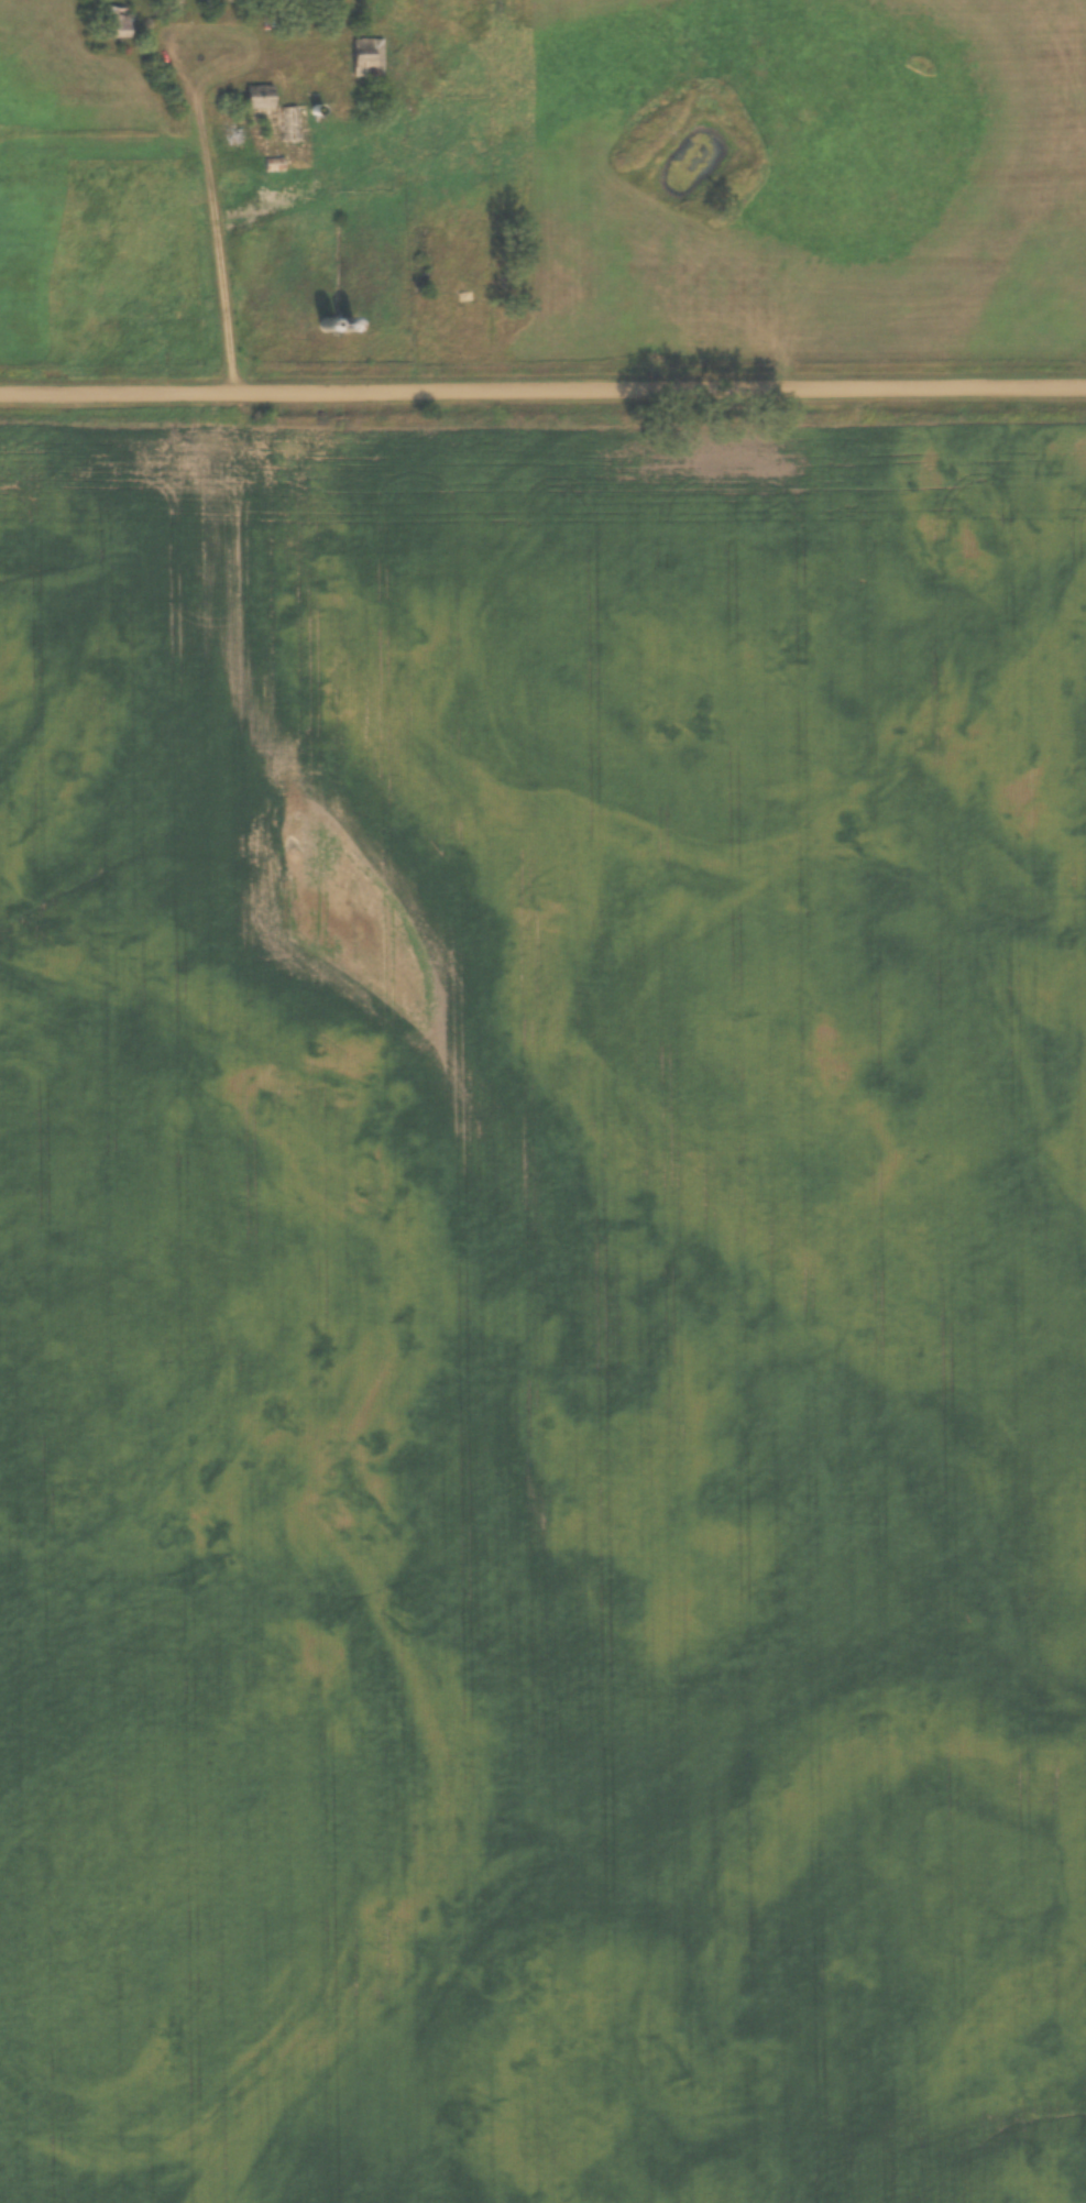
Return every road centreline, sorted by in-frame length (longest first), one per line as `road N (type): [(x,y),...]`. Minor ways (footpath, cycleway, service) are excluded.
road 1 (residential): [(0,394),(1085,391)]

